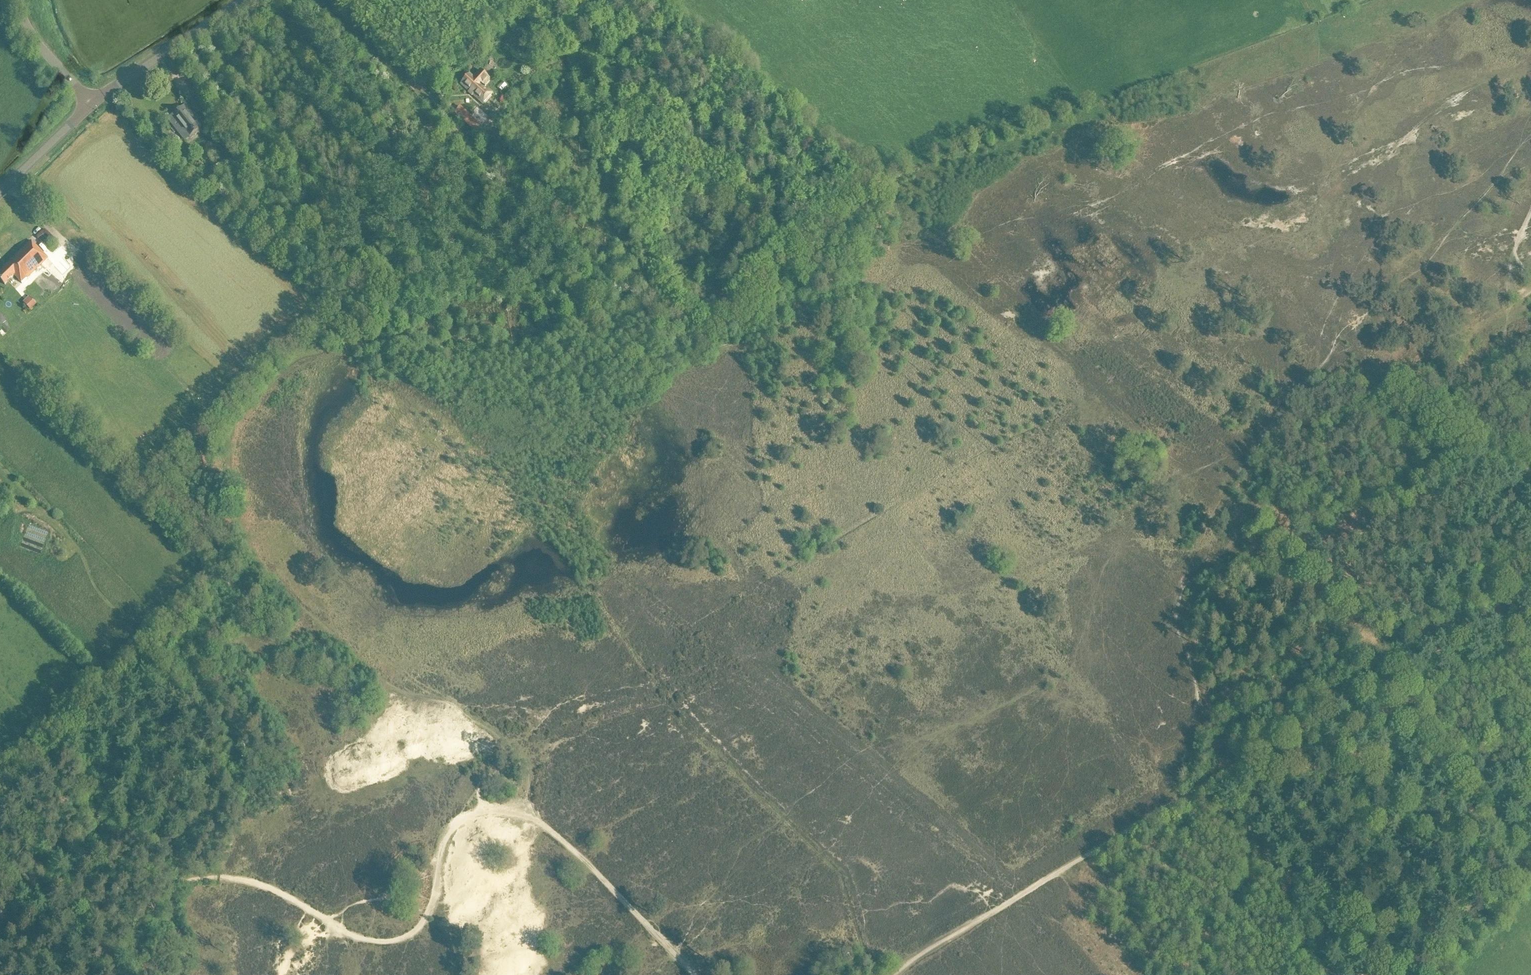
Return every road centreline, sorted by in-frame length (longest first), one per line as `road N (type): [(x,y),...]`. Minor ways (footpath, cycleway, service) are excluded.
road 1 (track): [(201,29),(358,205),(396,297),(384,342)]
road 2 (tertiary): [(91,105),(245,0)]
road 3 (unclassified): [(91,105),(32,37),(16,0)]
road 4 (tertiary): [(0,194),(91,105)]

